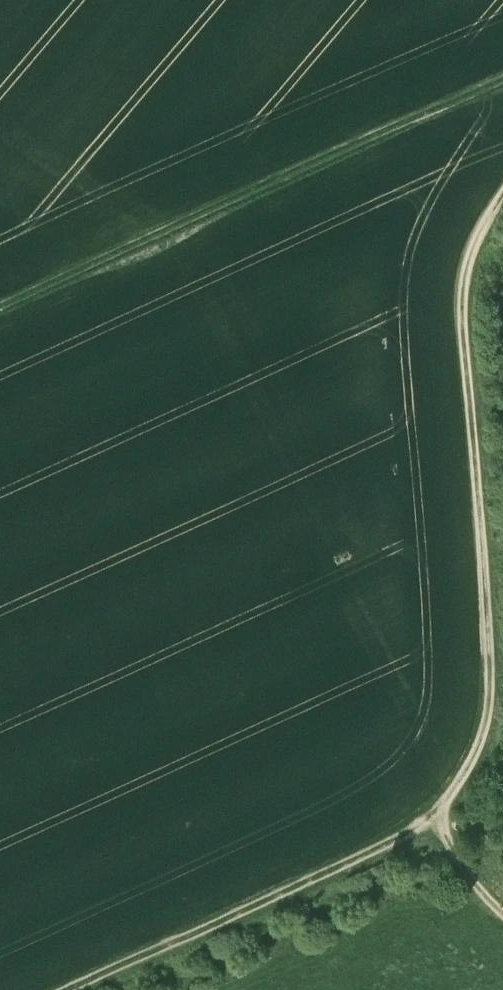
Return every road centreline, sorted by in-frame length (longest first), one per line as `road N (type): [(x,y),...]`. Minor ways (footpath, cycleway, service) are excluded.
road 1 (track): [(502,917),(486,905),(440,826),(479,748),(490,699),(460,311),(473,245),(502,194)]
road 2 (track): [(0,310),(502,82)]
road 3 (track): [(440,826),(77,989)]

